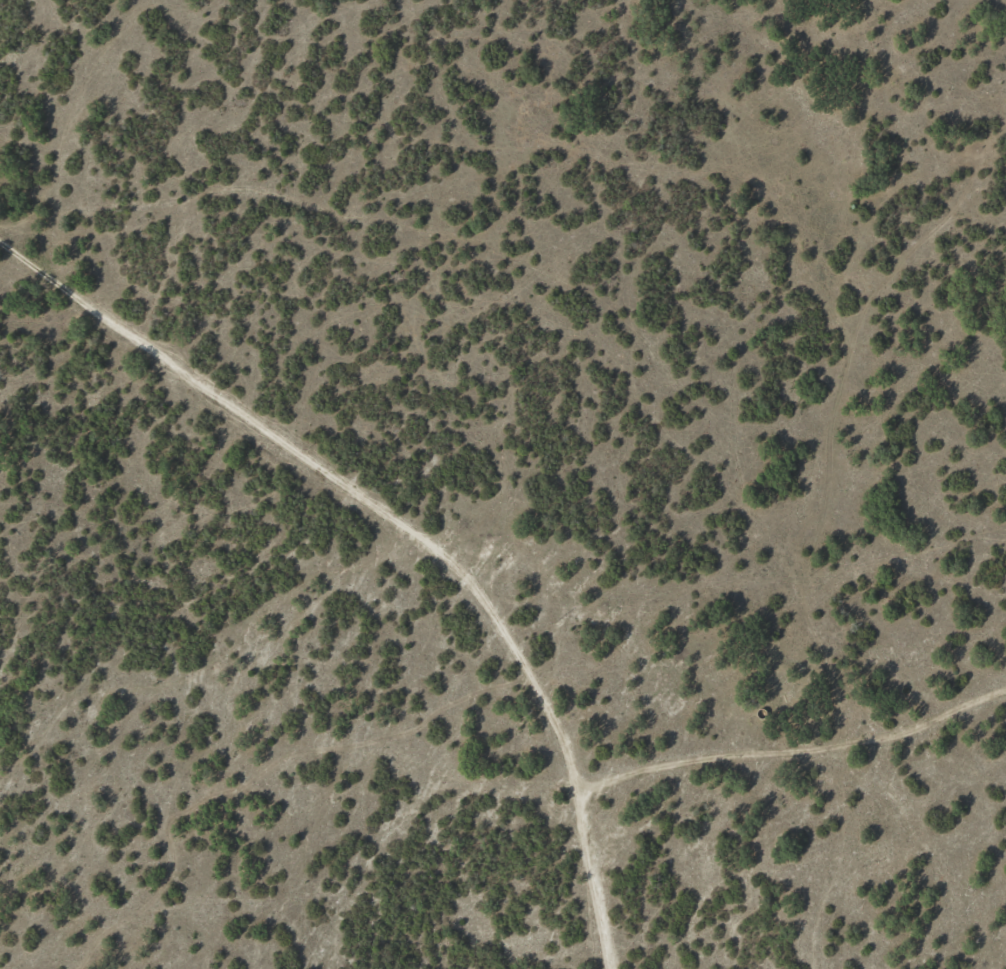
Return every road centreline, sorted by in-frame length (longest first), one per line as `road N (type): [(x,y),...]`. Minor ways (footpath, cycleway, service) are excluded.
road 1 (residential): [(423,545),(186,327),(0,202)]
road 2 (residential): [(548,799),(607,765),(746,750),(1005,674)]
road 3 (residential): [(588,968),(548,799),(493,651),(423,545)]

